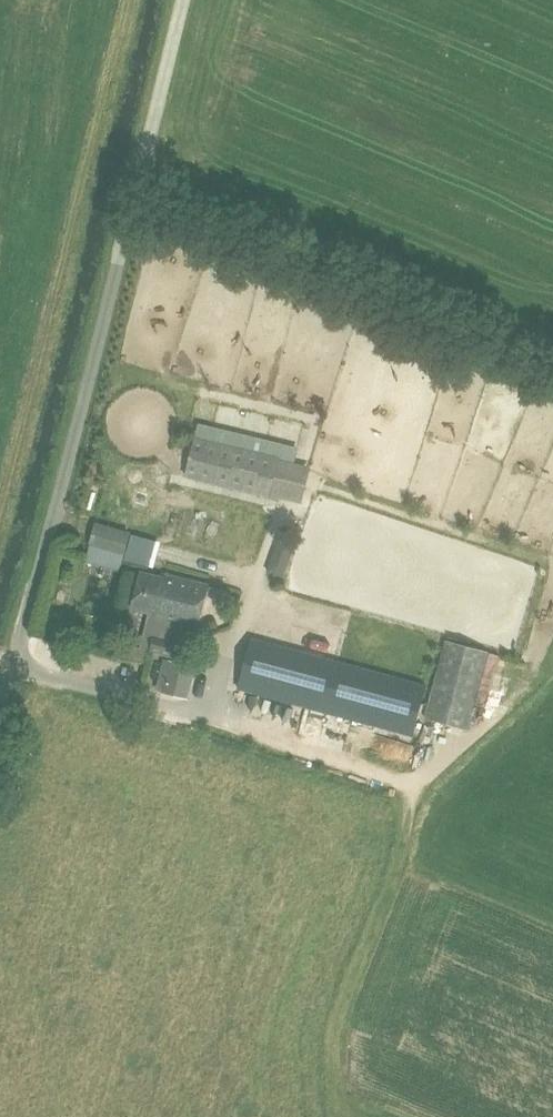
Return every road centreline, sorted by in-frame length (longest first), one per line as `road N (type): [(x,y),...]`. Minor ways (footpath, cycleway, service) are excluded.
road 1 (unclassified): [(0,701),(184,0)]

